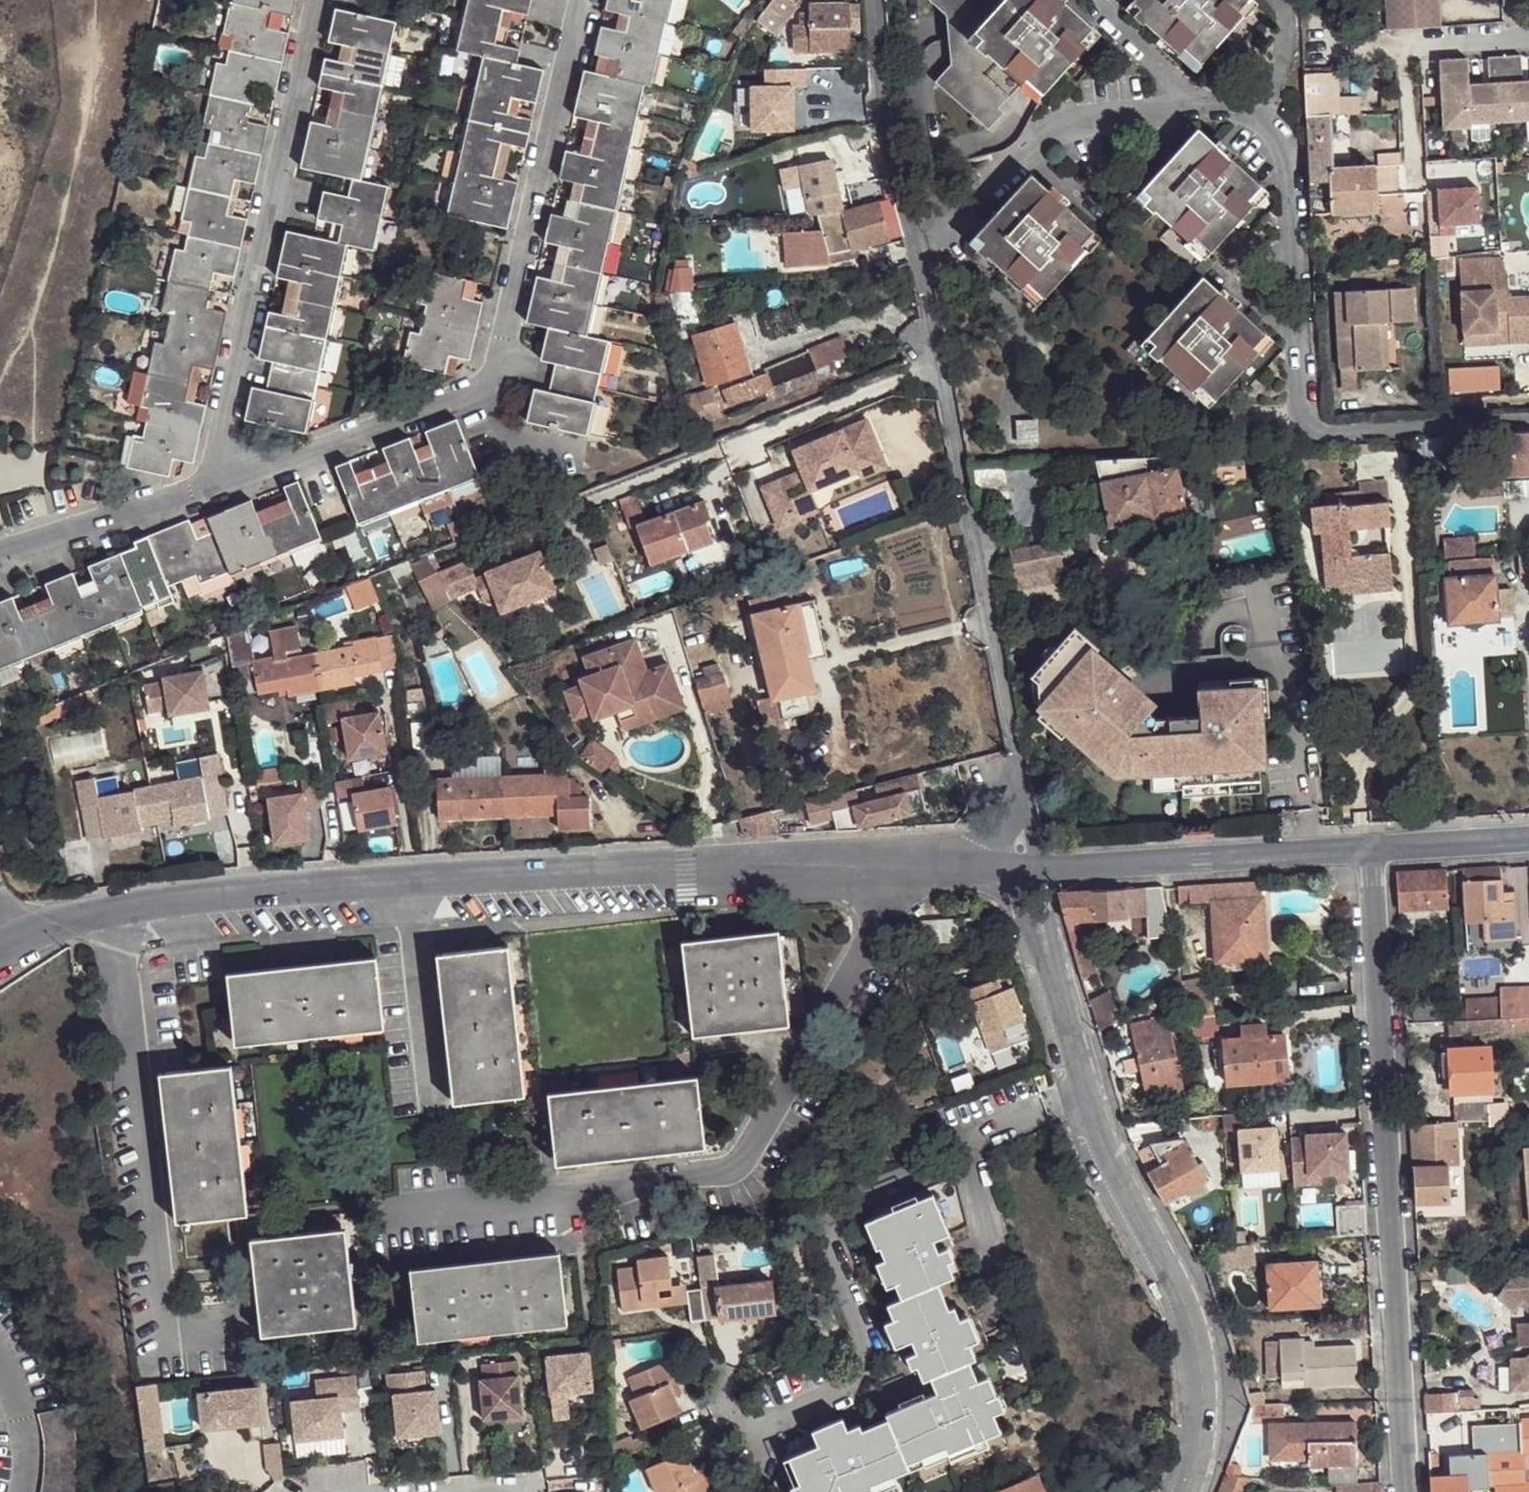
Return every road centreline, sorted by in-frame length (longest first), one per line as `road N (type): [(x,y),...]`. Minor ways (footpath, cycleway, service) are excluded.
road 1 (tertiary): [(0,948),(84,918),(197,900),(994,859)]
road 2 (residential): [(873,0),(883,118),(1014,748)]
road 3 (residential): [(1369,850),(1404,1491)]
road 4 (residential): [(1188,1491),(1204,1389),(1191,1312),(1115,1169),(1042,937)]
road 5 (tertiary): [(1034,867),(1369,850)]
road 6 (tertiary): [(1369,850),(1528,840)]
road 7 (residential): [(1034,867),(1014,748)]

